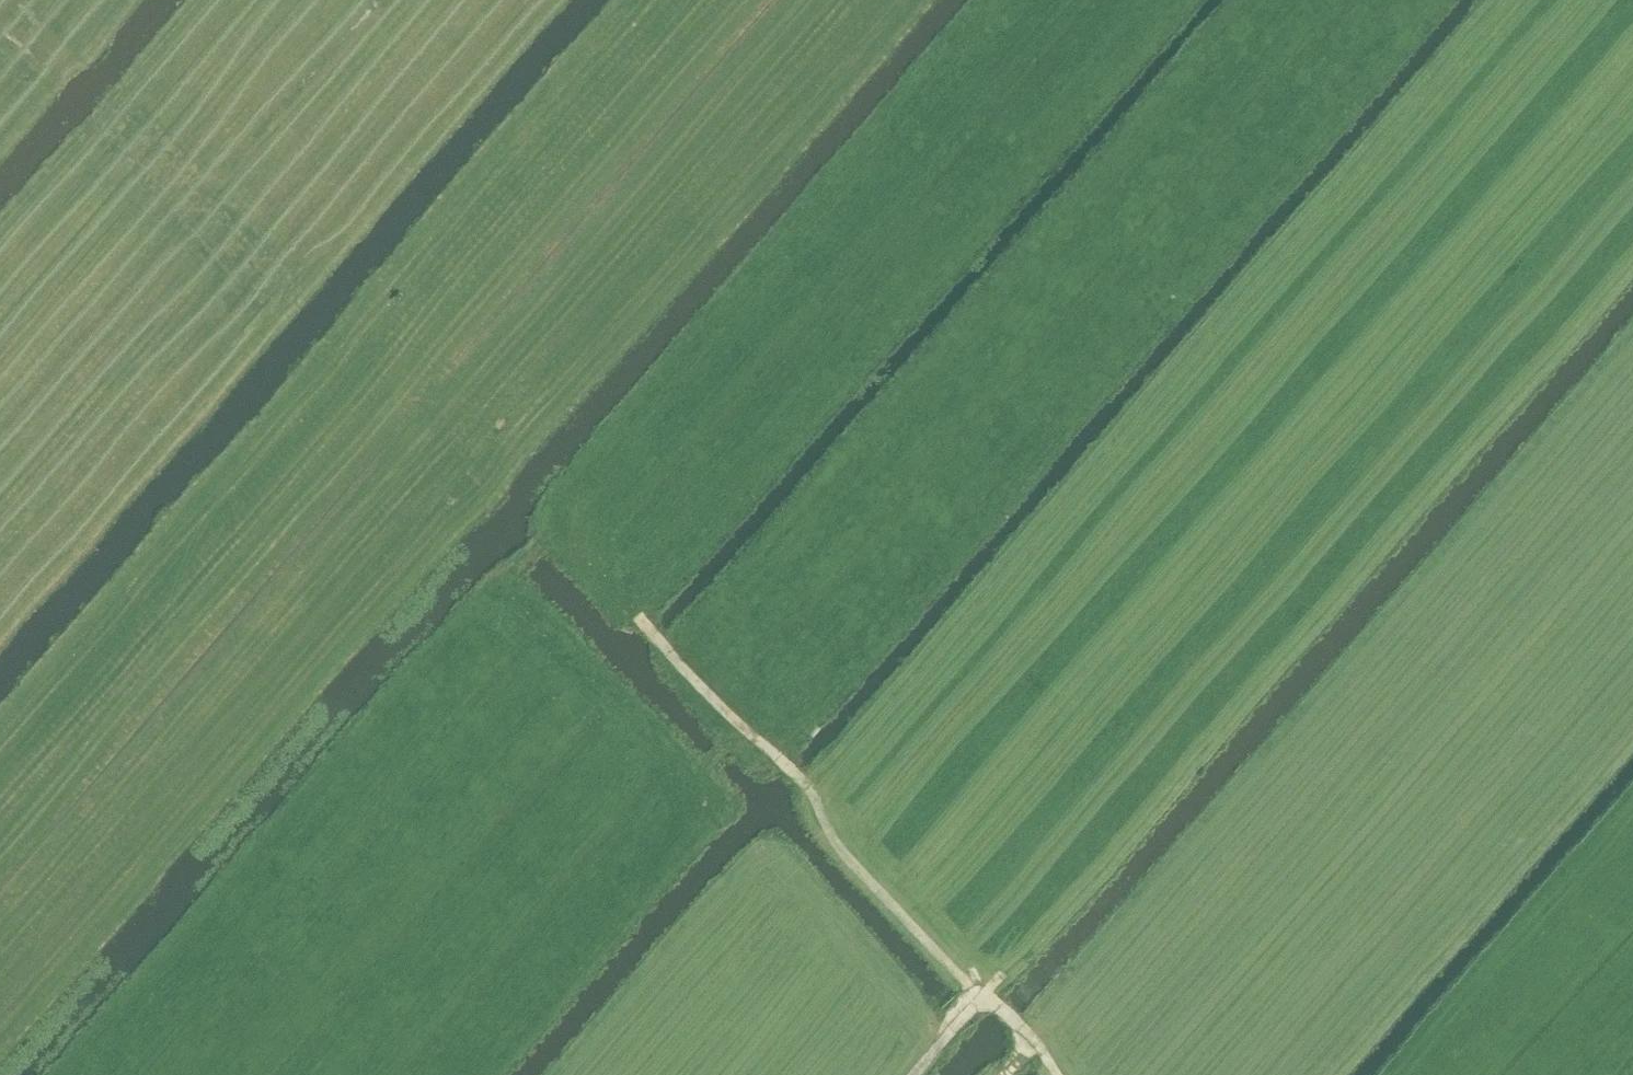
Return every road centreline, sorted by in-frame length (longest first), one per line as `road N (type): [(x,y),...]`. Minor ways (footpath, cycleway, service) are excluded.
road 1 (track): [(981,992),(841,846),(811,782),(640,619)]
road 2 (track): [(915,1074),(981,992),(1021,1024),(1031,1048),(1007,1074)]

